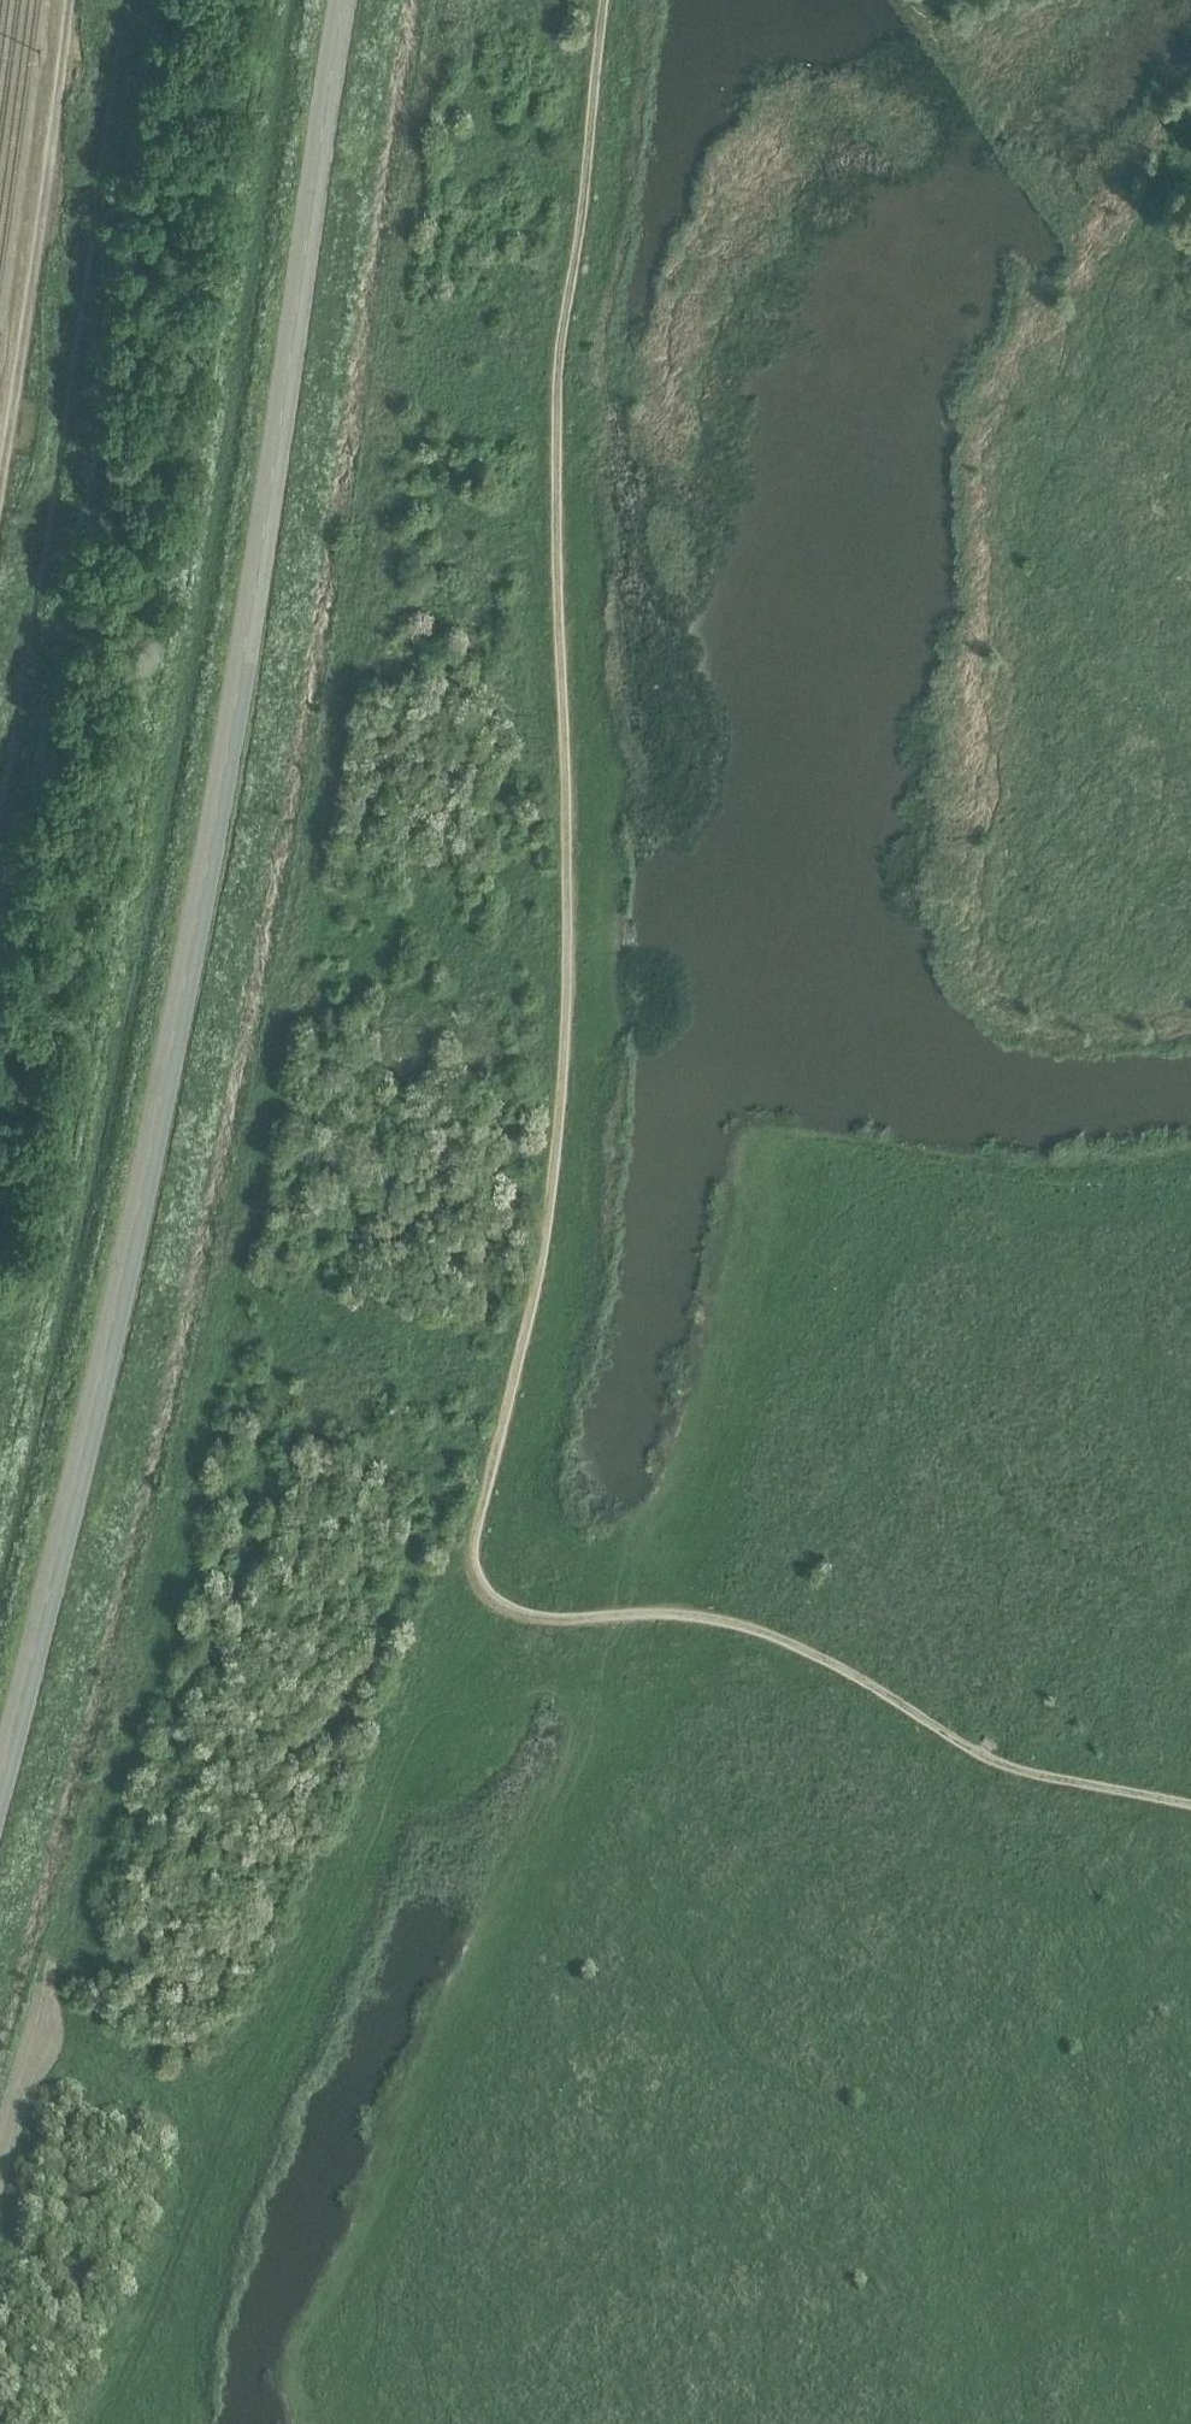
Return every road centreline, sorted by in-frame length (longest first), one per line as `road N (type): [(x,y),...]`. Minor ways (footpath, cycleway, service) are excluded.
road 1 (tertiary): [(0,1788),(92,1414),(202,889),(241,680),(340,0)]
road 2 (track): [(0,481),(71,0)]

